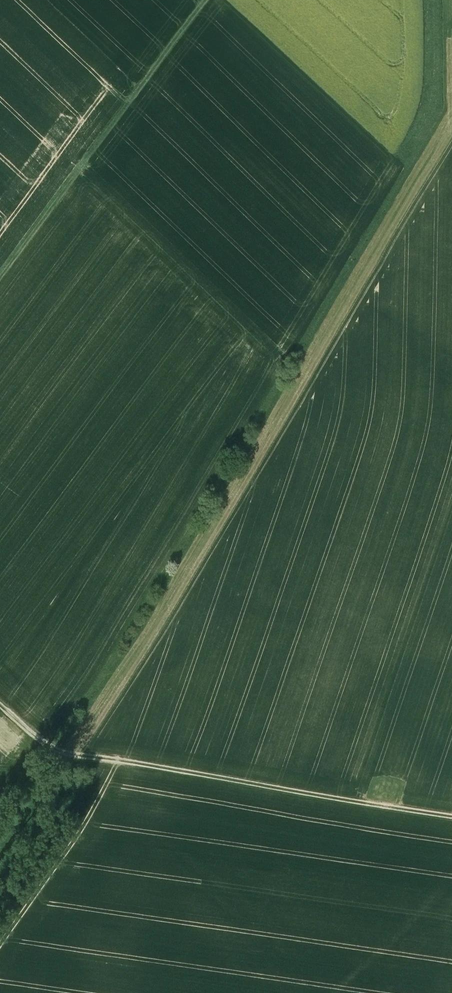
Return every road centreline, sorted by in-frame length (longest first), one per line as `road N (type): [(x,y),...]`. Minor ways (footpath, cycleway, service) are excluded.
road 1 (track): [(451,816),(62,751),(0,694)]

